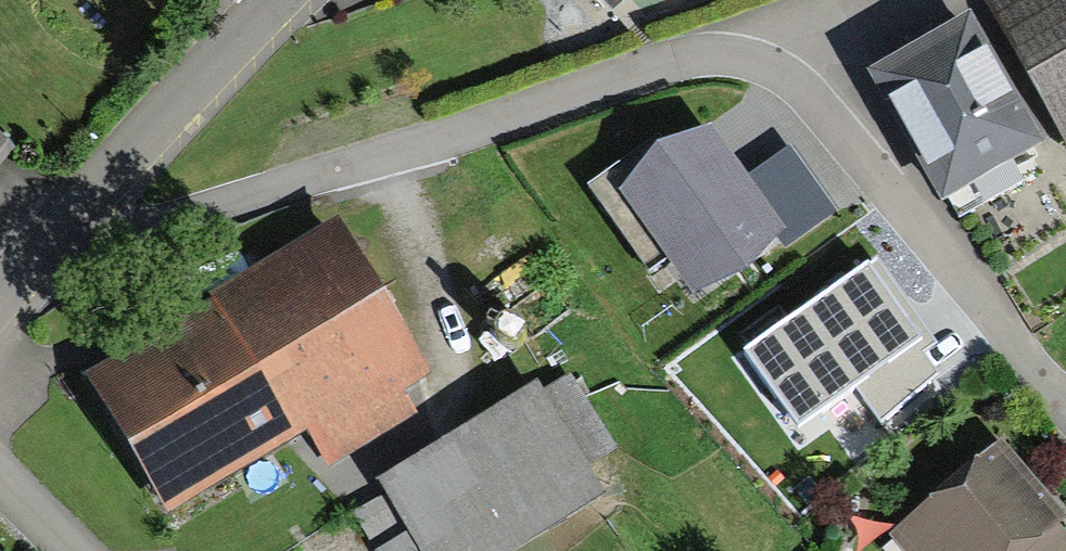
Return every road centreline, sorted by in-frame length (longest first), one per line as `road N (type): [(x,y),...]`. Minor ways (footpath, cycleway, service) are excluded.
road 1 (residential): [(1065,400),(805,87),(746,58),(672,59),(90,251),(61,230)]
road 2 (residential): [(61,230),(282,0)]

